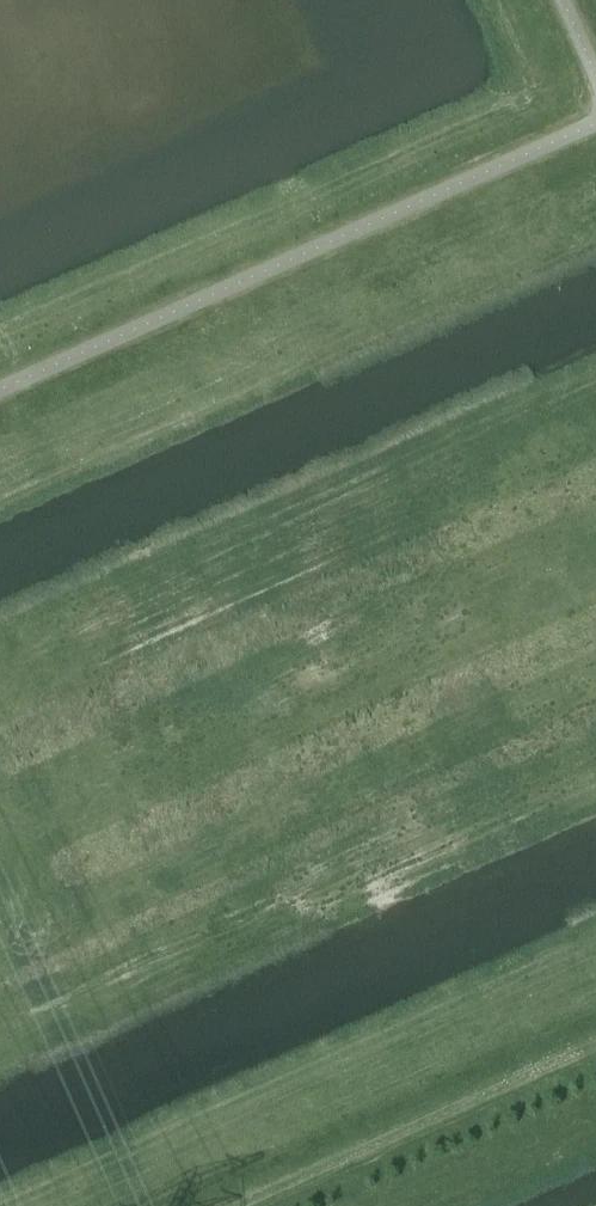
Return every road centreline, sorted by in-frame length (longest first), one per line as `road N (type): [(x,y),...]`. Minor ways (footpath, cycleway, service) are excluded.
road 1 (track): [(595,1044),(234,1205)]

